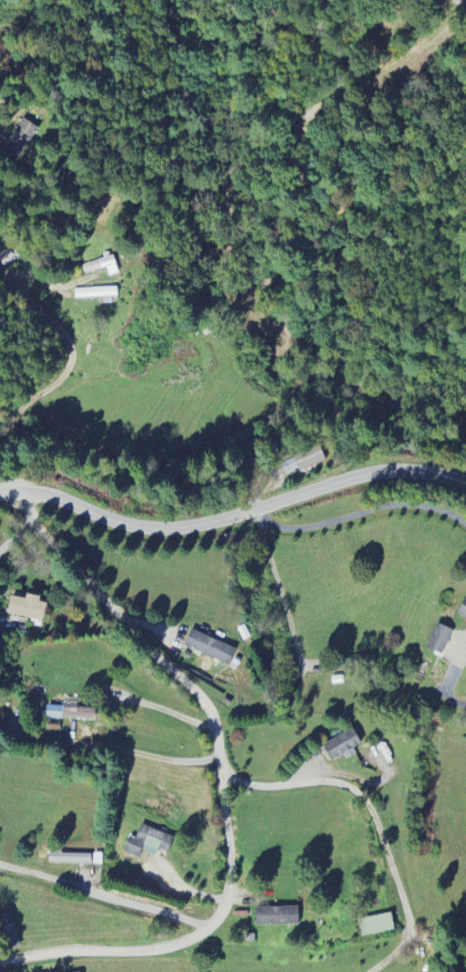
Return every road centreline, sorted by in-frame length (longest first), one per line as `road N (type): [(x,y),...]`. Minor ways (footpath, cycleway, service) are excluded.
road 1 (residential): [(21,496),(51,547),(202,714),(227,868),(212,924),(179,943),(0,960)]
road 2 (residential): [(465,484),(412,470),(388,473),(183,529),(131,527),(48,496),(0,497)]
road 3 (residential): [(0,276),(33,297),(62,347),(46,398),(0,439)]

